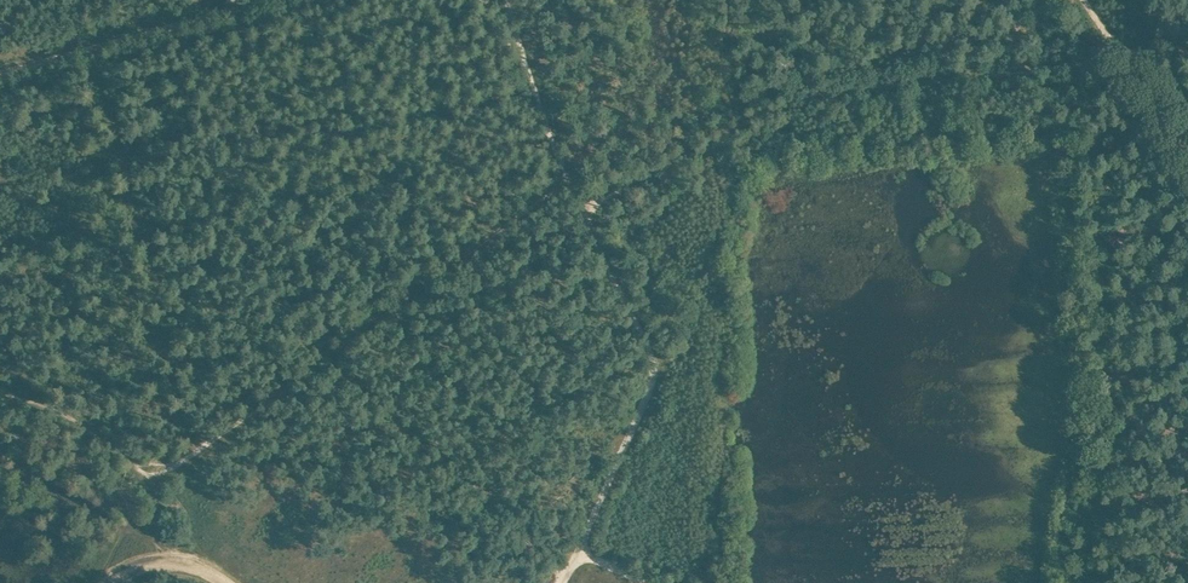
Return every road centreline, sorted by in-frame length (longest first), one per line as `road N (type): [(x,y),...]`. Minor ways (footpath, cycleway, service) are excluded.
road 1 (track): [(1117,64),(820,101),(718,138),(572,218)]
road 2 (track): [(577,550),(645,369),(642,345),(572,218)]
road 3 (track): [(244,0),(0,68)]
road 4 (track): [(321,361),(159,489)]
road 5 (track): [(558,182),(499,0)]
road 6 (track): [(159,489),(58,411),(0,397)]
road 7 (track): [(1187,165),(1117,64)]

